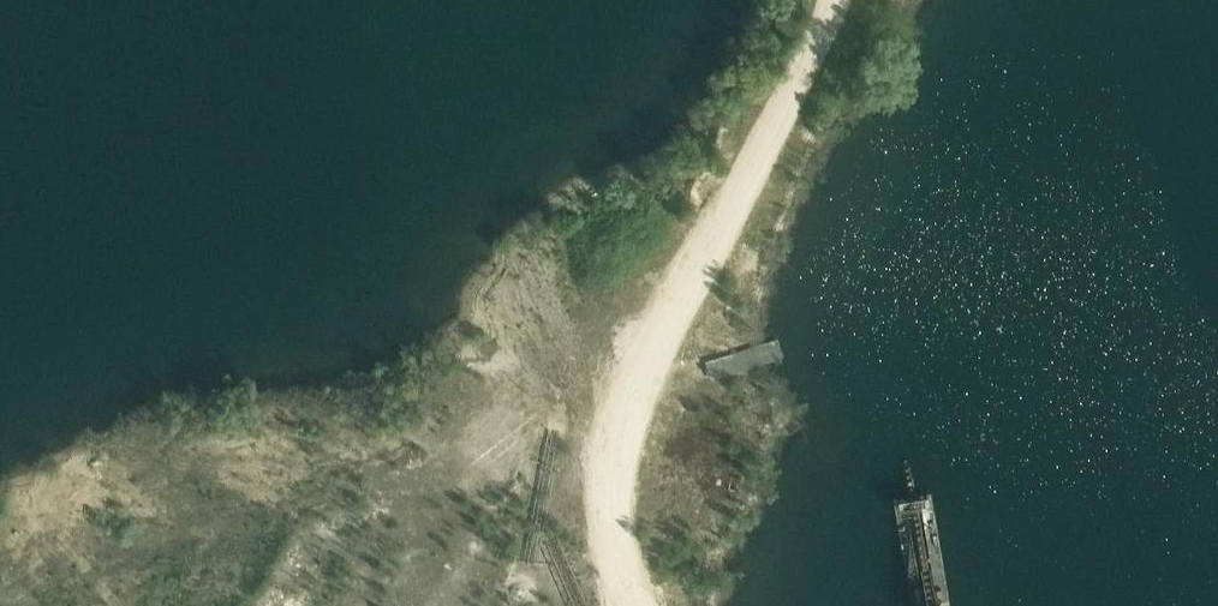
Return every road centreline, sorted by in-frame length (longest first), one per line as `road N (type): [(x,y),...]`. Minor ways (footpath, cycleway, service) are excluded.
road 1 (track): [(829,0),(815,47),(639,375),(622,563),(640,605)]

